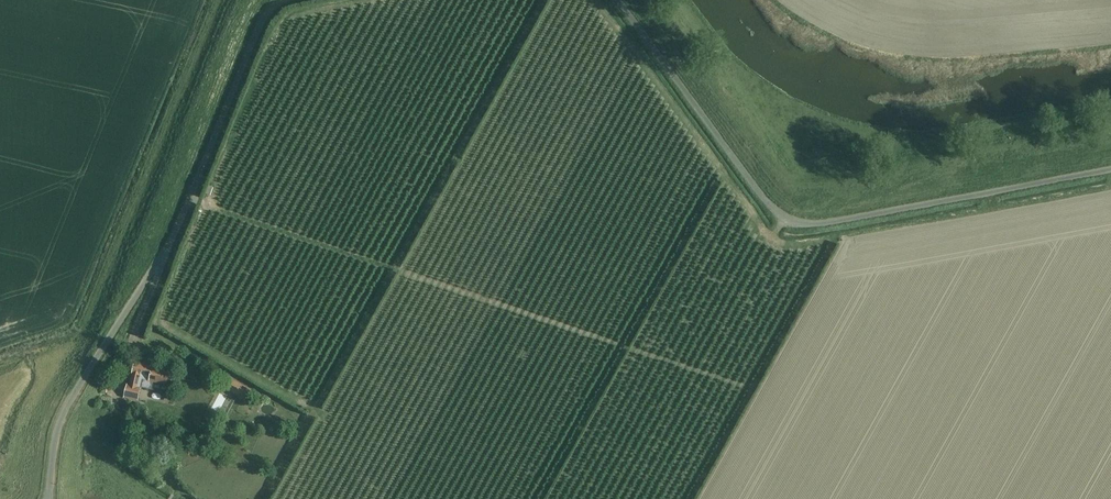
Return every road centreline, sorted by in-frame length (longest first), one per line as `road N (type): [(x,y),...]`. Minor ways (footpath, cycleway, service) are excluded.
road 1 (unclassified): [(618,0),(757,190),(793,222),(814,225),(1110,169)]
road 2 (unclassified): [(47,498),(65,412),(177,229),(260,24),(287,0)]

